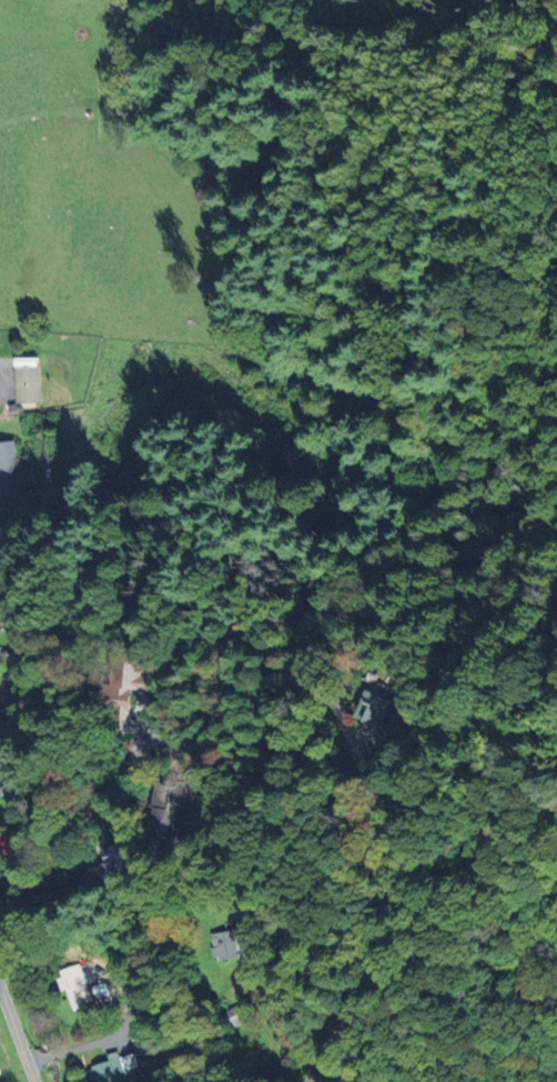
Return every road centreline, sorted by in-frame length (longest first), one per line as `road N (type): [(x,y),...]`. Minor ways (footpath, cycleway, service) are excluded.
road 1 (residential): [(0,928),(31,910),(140,744),(162,734),(200,758),(211,783),(203,818),(209,829),(222,826),(284,752),(294,689),(307,683),(325,690),(348,731)]

